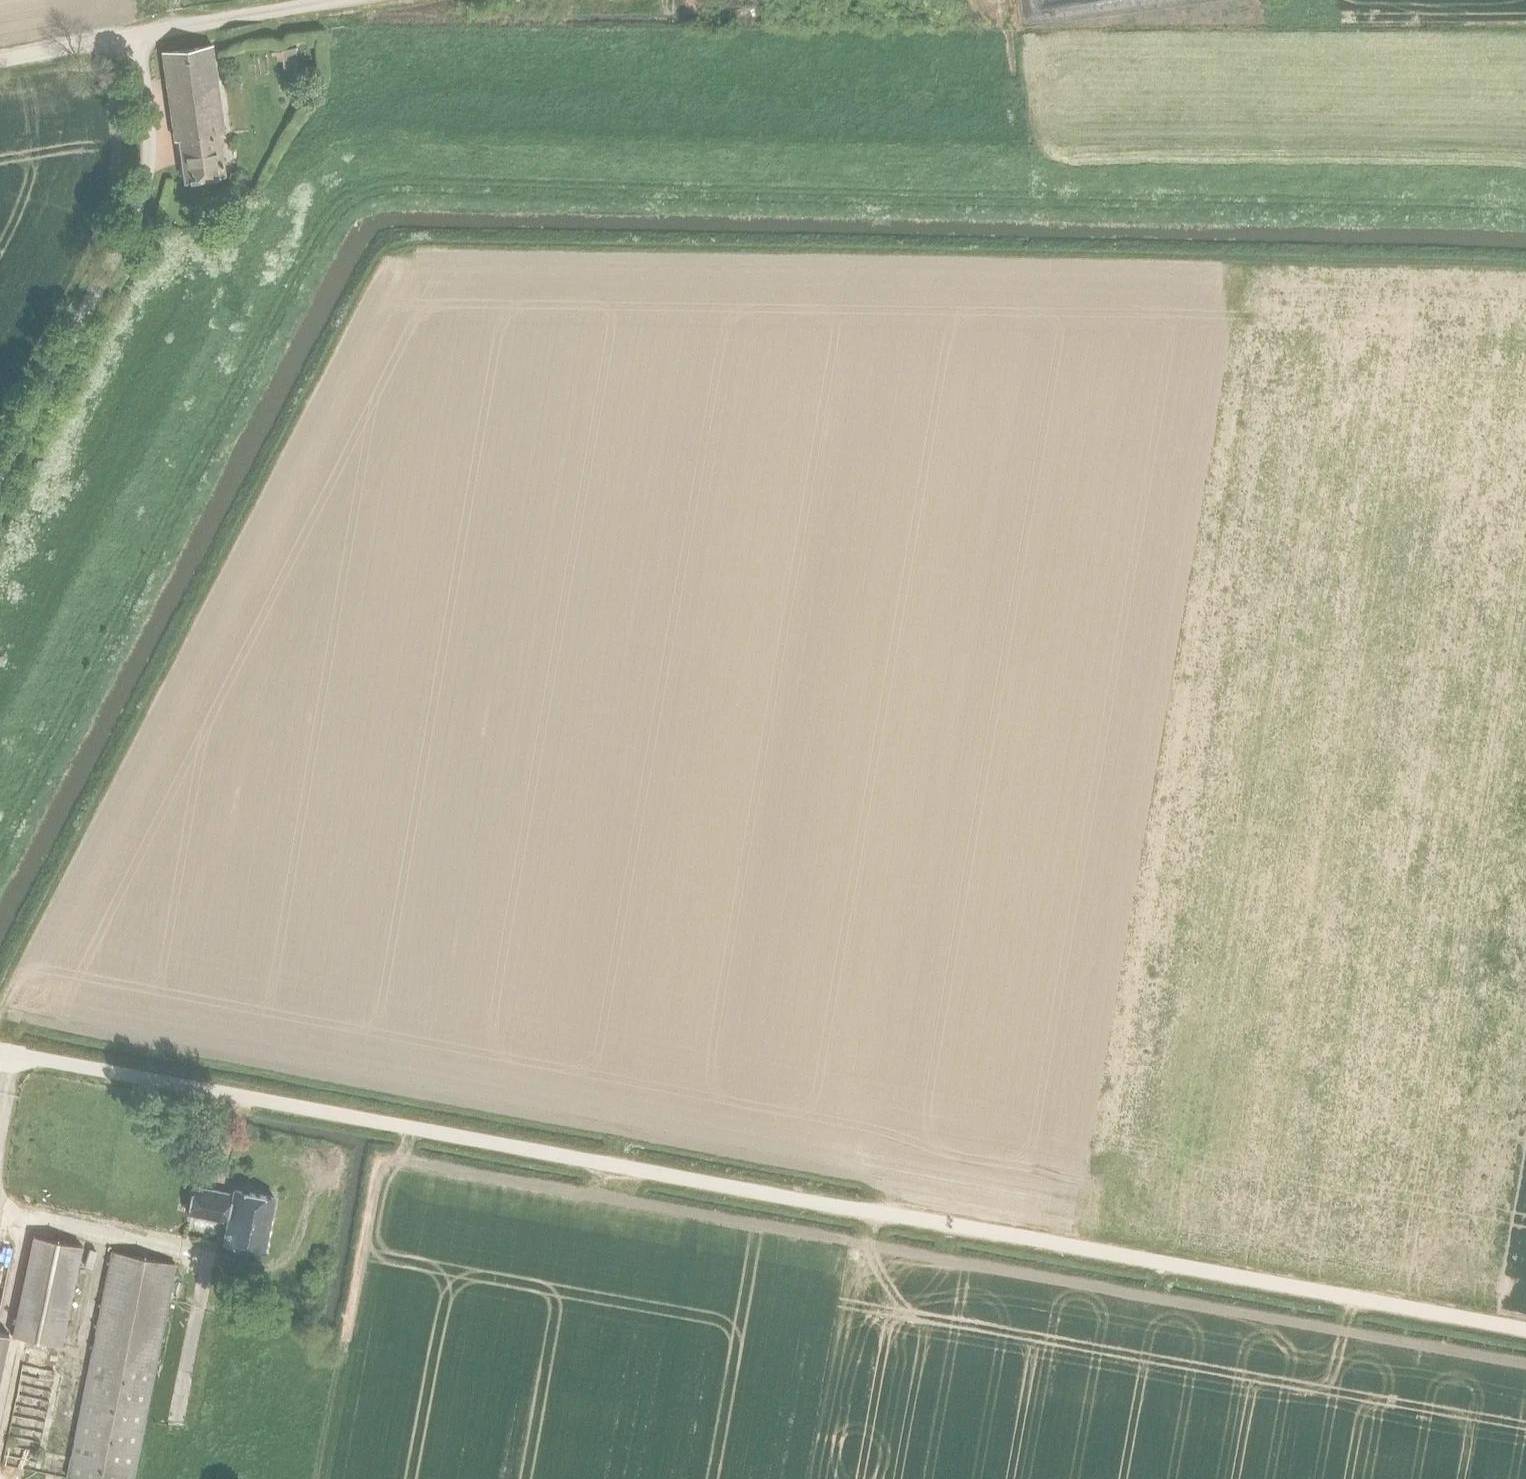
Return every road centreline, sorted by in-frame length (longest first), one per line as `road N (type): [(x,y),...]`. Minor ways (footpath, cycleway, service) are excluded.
road 1 (unclassified): [(1525,1334),(0,1051)]
road 2 (unclassified): [(0,484),(146,203),(156,150),(137,36)]
road 3 (unclassified): [(137,36),(341,0)]
road 4 (unclassified): [(0,61),(137,36)]

